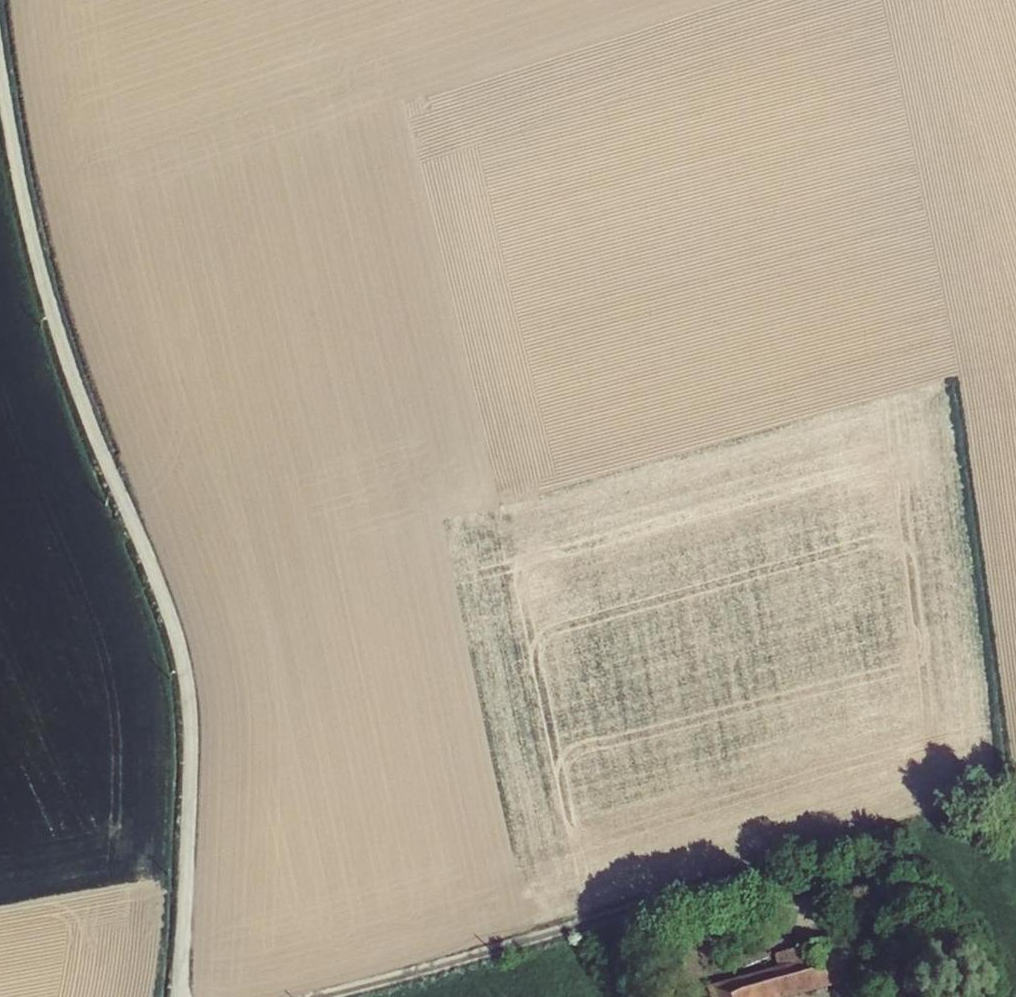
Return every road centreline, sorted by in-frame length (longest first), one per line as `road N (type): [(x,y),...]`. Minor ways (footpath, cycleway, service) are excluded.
road 1 (residential): [(179,996),(194,710),(175,621),(96,447),(23,188),(0,50)]

